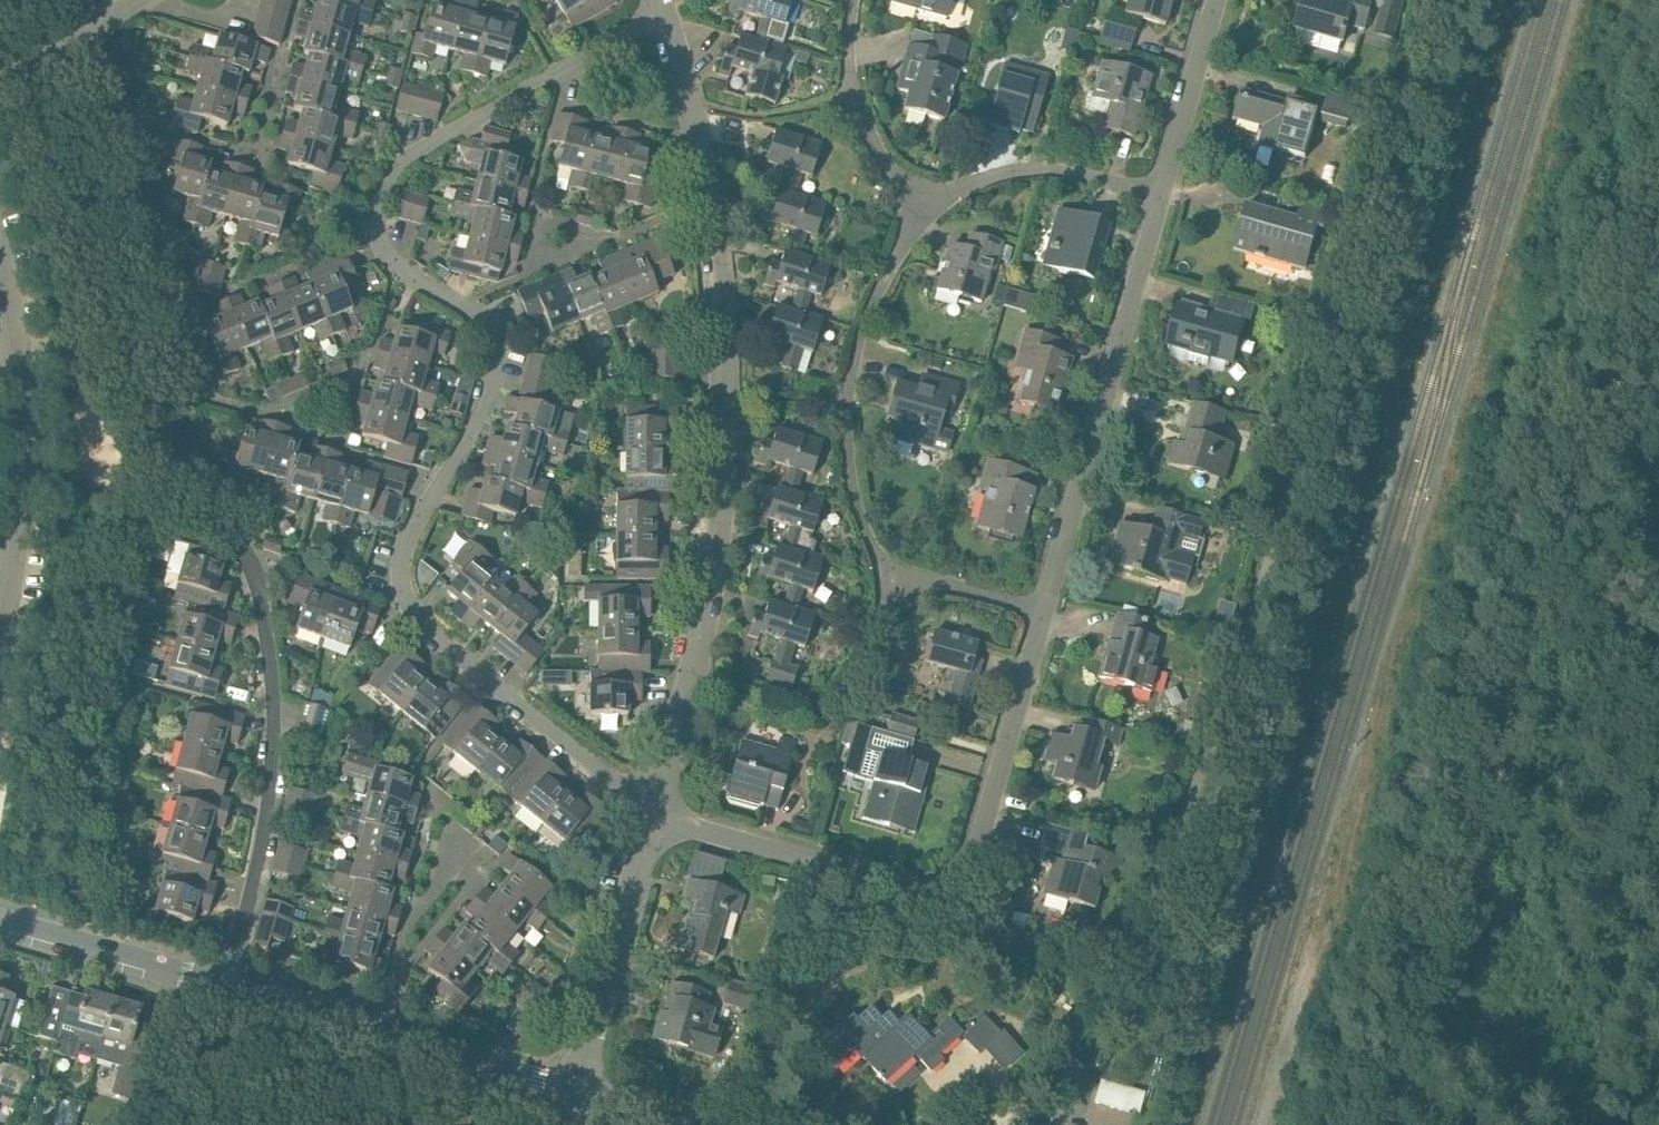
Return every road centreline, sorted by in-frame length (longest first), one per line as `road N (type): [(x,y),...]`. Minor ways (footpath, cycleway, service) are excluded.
road 1 (residential): [(655,814),(427,629),(403,599),(399,563),(408,535),(486,400),(497,354),(476,315),(399,267),(376,233),(375,206),(407,156),(663,10)]
road 2 (track): [(1392,1124),(1658,199)]
road 3 (residential): [(84,30),(150,202),(173,321),(184,456),(197,495),(242,548),(266,629),(273,724),(262,838),(239,939)]
road 4 (residential): [(655,814),(713,558),(726,400),(721,281),(700,137),(663,10)]
road 5 (residential): [(655,814),(901,885),(942,885),(971,864),(1043,610)]
road 6 (residential): [(1043,610),(1162,197)]
road 7 (residential): [(886,568),(858,515),(848,397),(860,336),(922,213)]
road 8 (residential): [(576,1087),(655,814)]
road 9 (residential): [(922,213),(964,185),(1018,169),(1162,197)]
road 10 (tertiary): [(226,987),(0,922)]
road 11 (residential): [(922,213),(872,142),(856,94),(854,0)]
road 12 (residential): [(1162,197),(1216,0)]
road 13 (tertiary): [(576,1087),(381,1030)]
road 14 (residential): [(17,535),(15,362)]
road 15 (residential): [(1043,610),(886,568)]
road 16 (tertiary): [(381,1030),(226,987)]
road 17 (tertiary): [(704,1124),(576,1087)]
road 18 (residential): [(234,0),(226,27),(133,3)]

